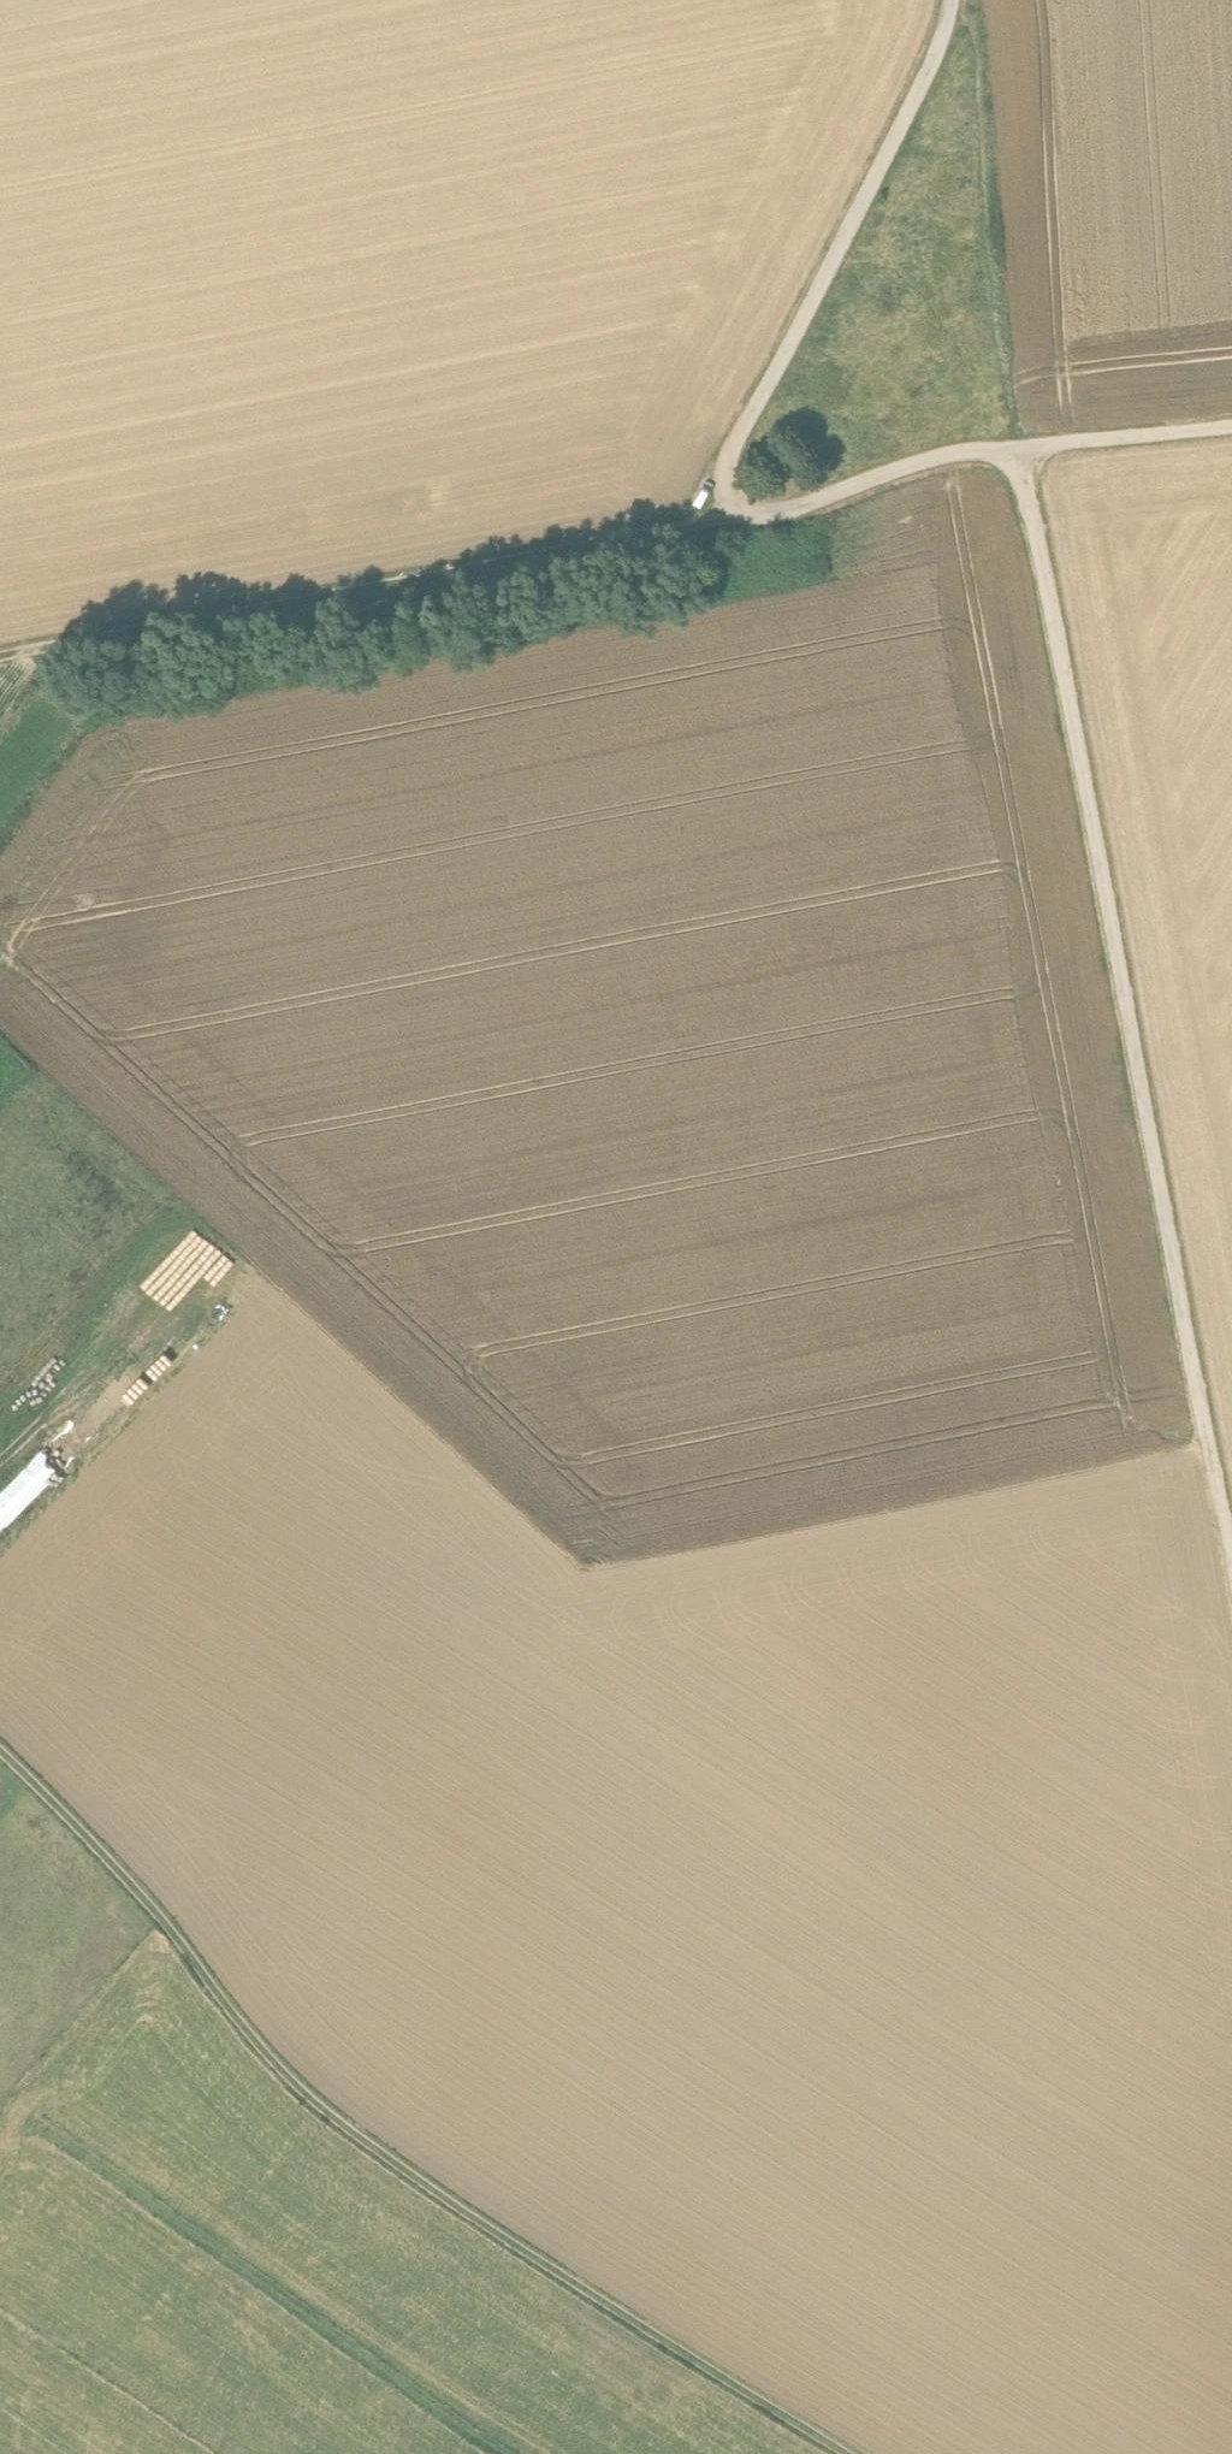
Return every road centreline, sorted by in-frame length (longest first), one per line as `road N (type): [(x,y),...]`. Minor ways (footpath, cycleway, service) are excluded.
road 1 (track): [(1231,1562),(1017,447)]
road 2 (track): [(847,2453),(344,2132),(281,2072),(70,1820),(0,1753)]
road 3 (track): [(725,521),(0,655)]
road 4 (track): [(725,521),(728,467),(743,431),(938,52),(950,0)]
road 5 (track): [(1231,421),(961,452),(793,509),(725,521)]

